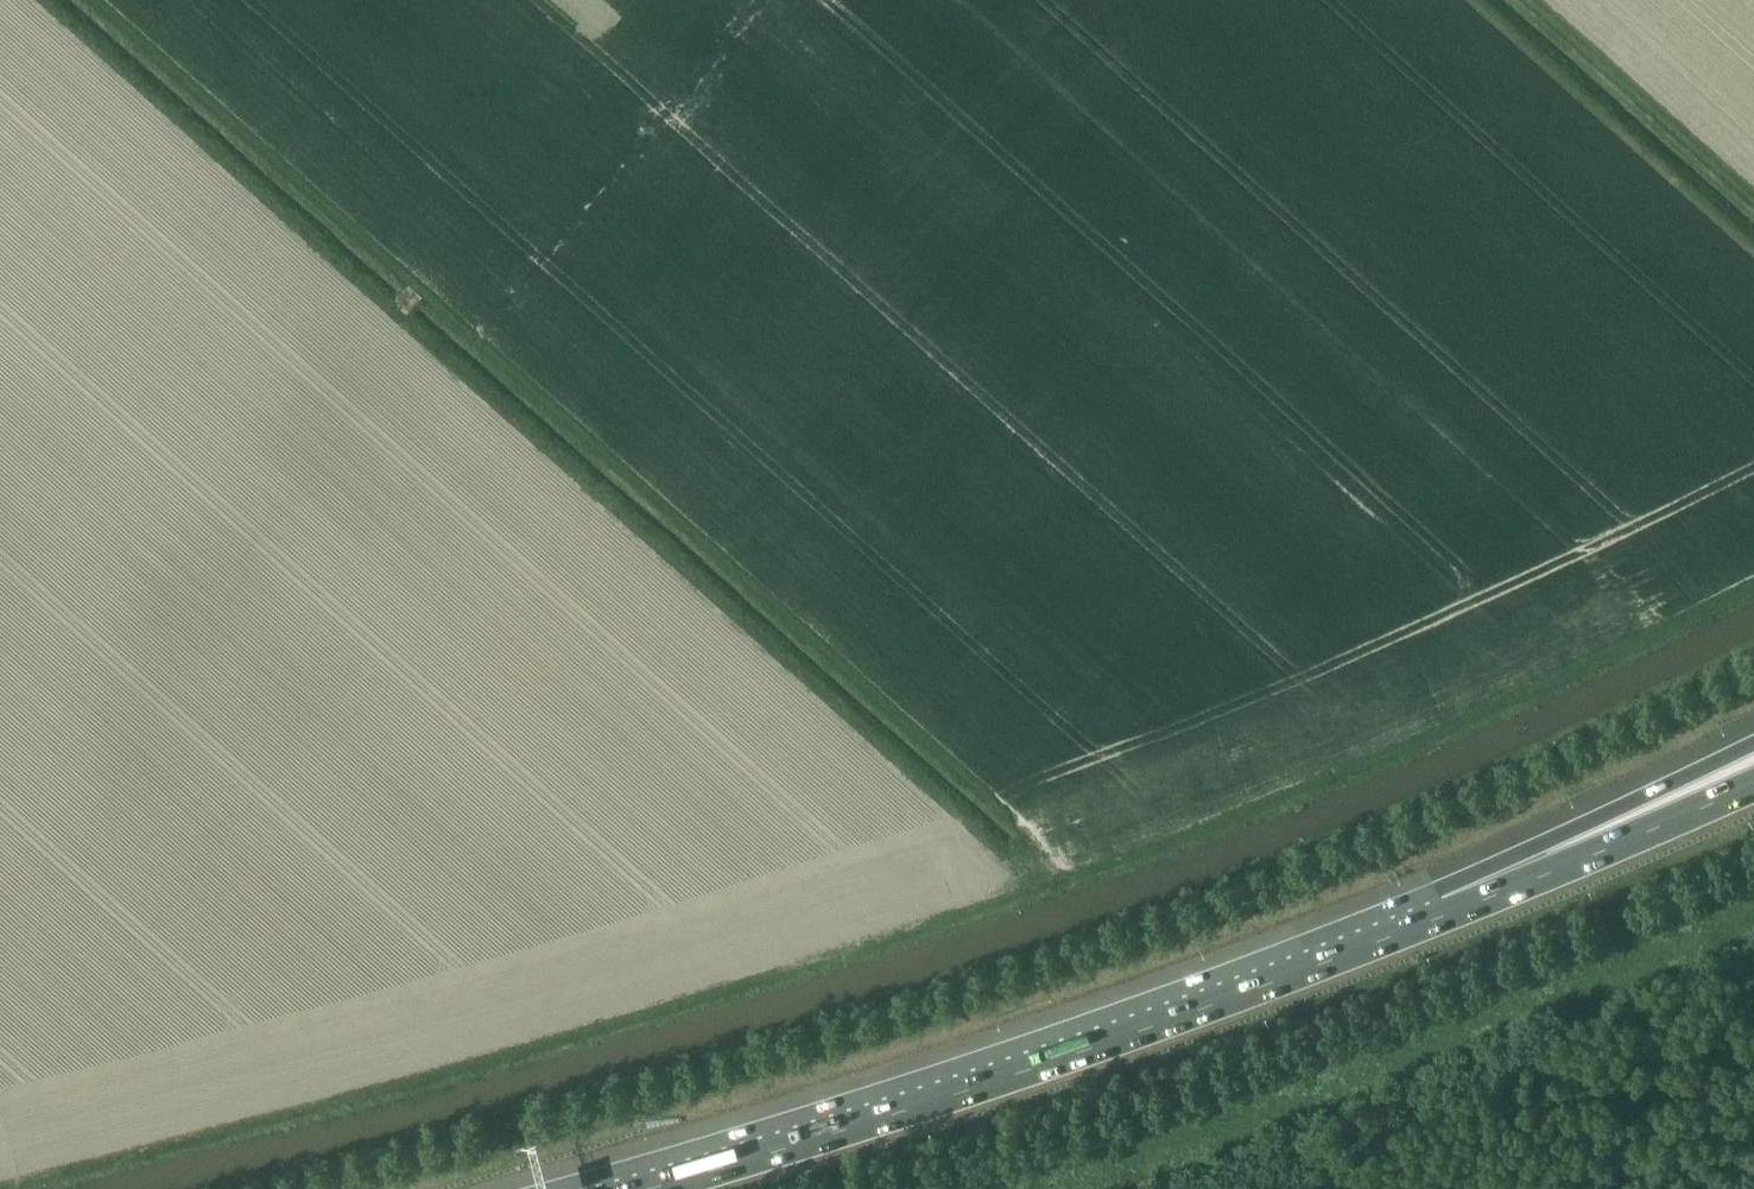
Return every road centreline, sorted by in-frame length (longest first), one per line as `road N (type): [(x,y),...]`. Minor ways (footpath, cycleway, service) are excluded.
road 1 (motorway): [(1453,912),(1108,1043),(652,1188)]
road 2 (motorway): [(1753,738),(1513,859),(1453,912)]
road 3 (motorway): [(1753,788),(1453,912)]

